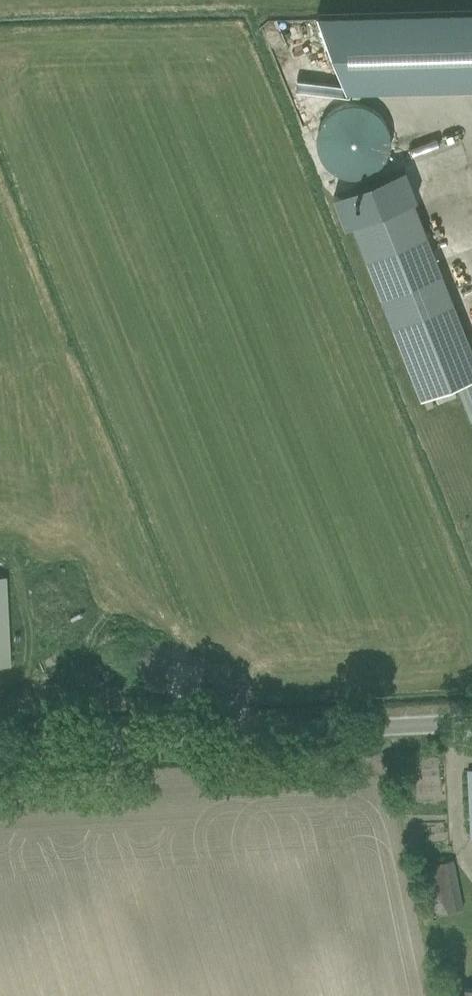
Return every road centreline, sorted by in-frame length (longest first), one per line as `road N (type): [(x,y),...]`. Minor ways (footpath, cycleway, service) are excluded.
road 1 (unclassified): [(0,749),(471,726)]

